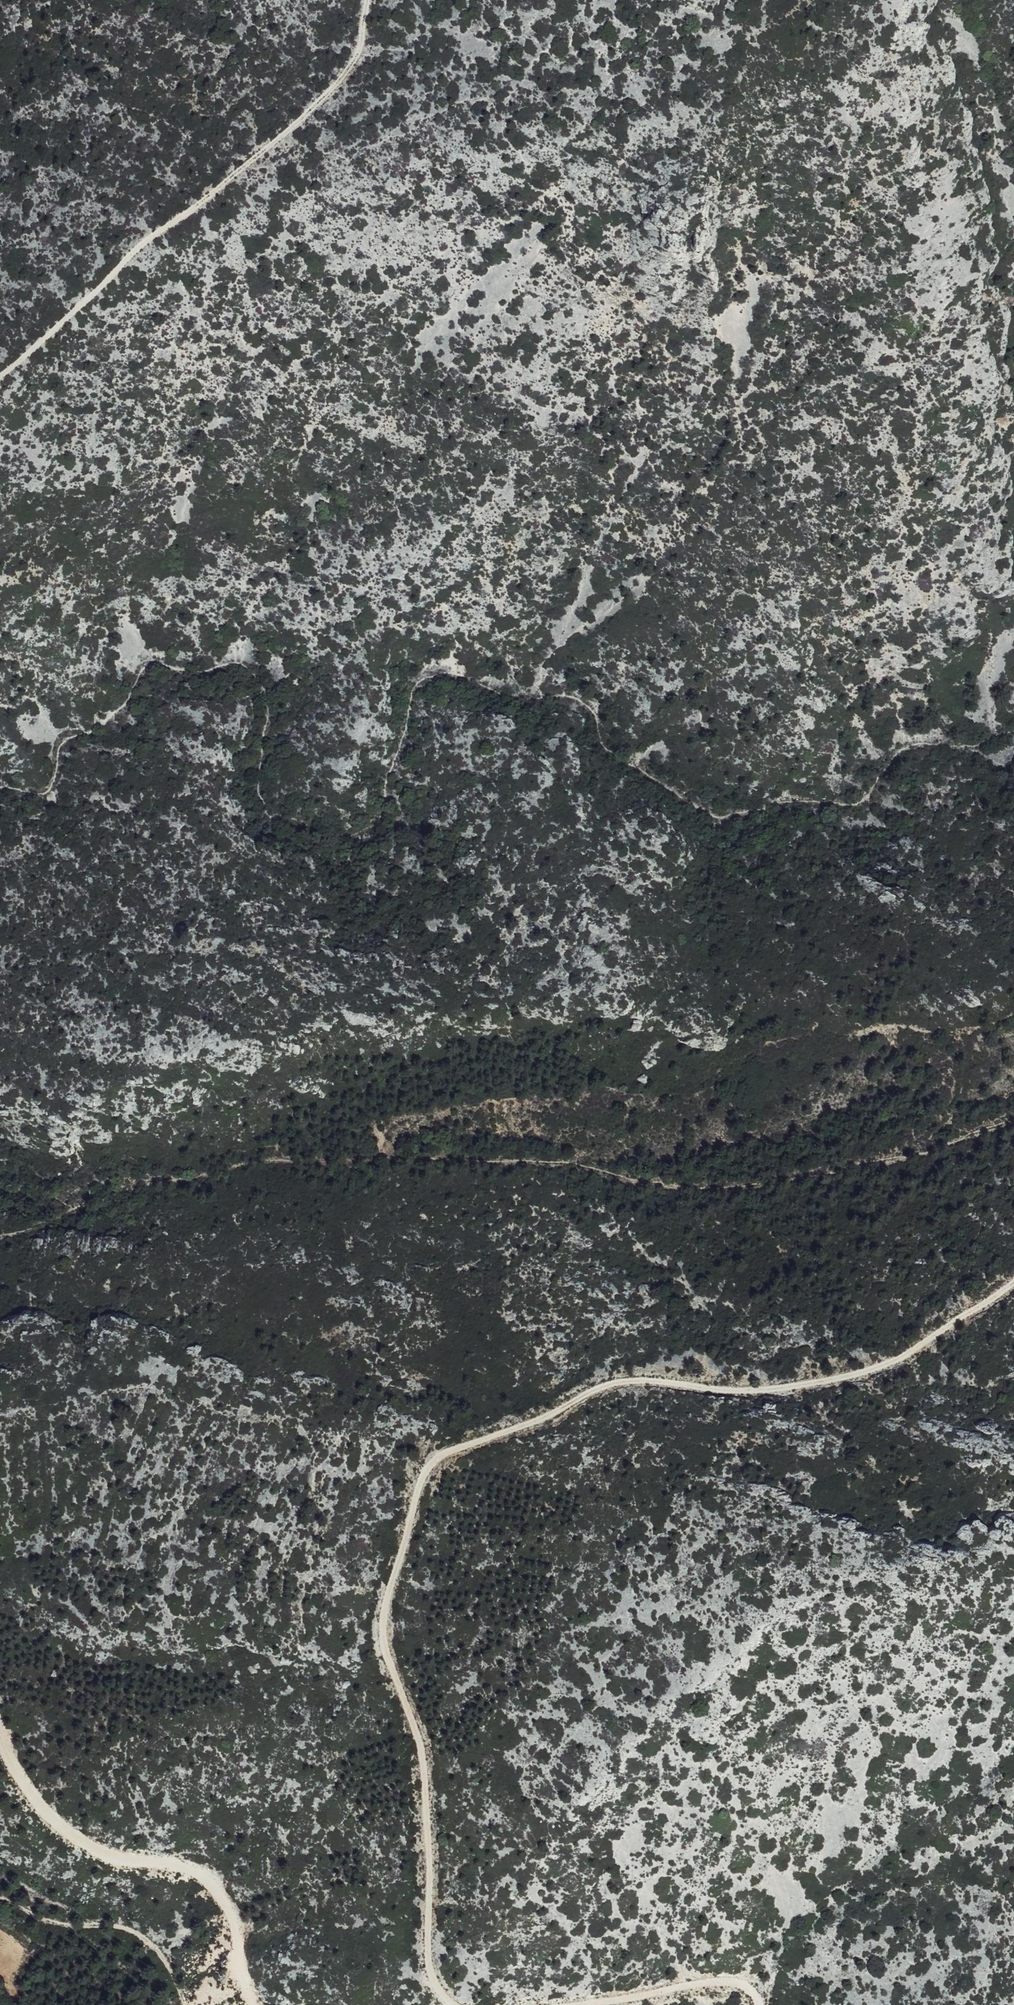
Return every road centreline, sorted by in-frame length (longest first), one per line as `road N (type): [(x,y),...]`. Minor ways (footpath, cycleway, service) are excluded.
road 1 (track): [(451,2004),(432,1973),(425,1784),(385,1648),(430,1477),(454,1453),(609,1388),(786,1388),(896,1362),(1013,1283)]
road 2 (track): [(364,0),(358,49),(344,75),(0,379)]
road 3 (track): [(0,1733),(36,1807),(99,1853),(156,1859),(194,1873),(227,1899),(238,1971),(254,2004)]
road 4 (track): [(760,2004),(760,1998),(712,1984),(622,2004)]

